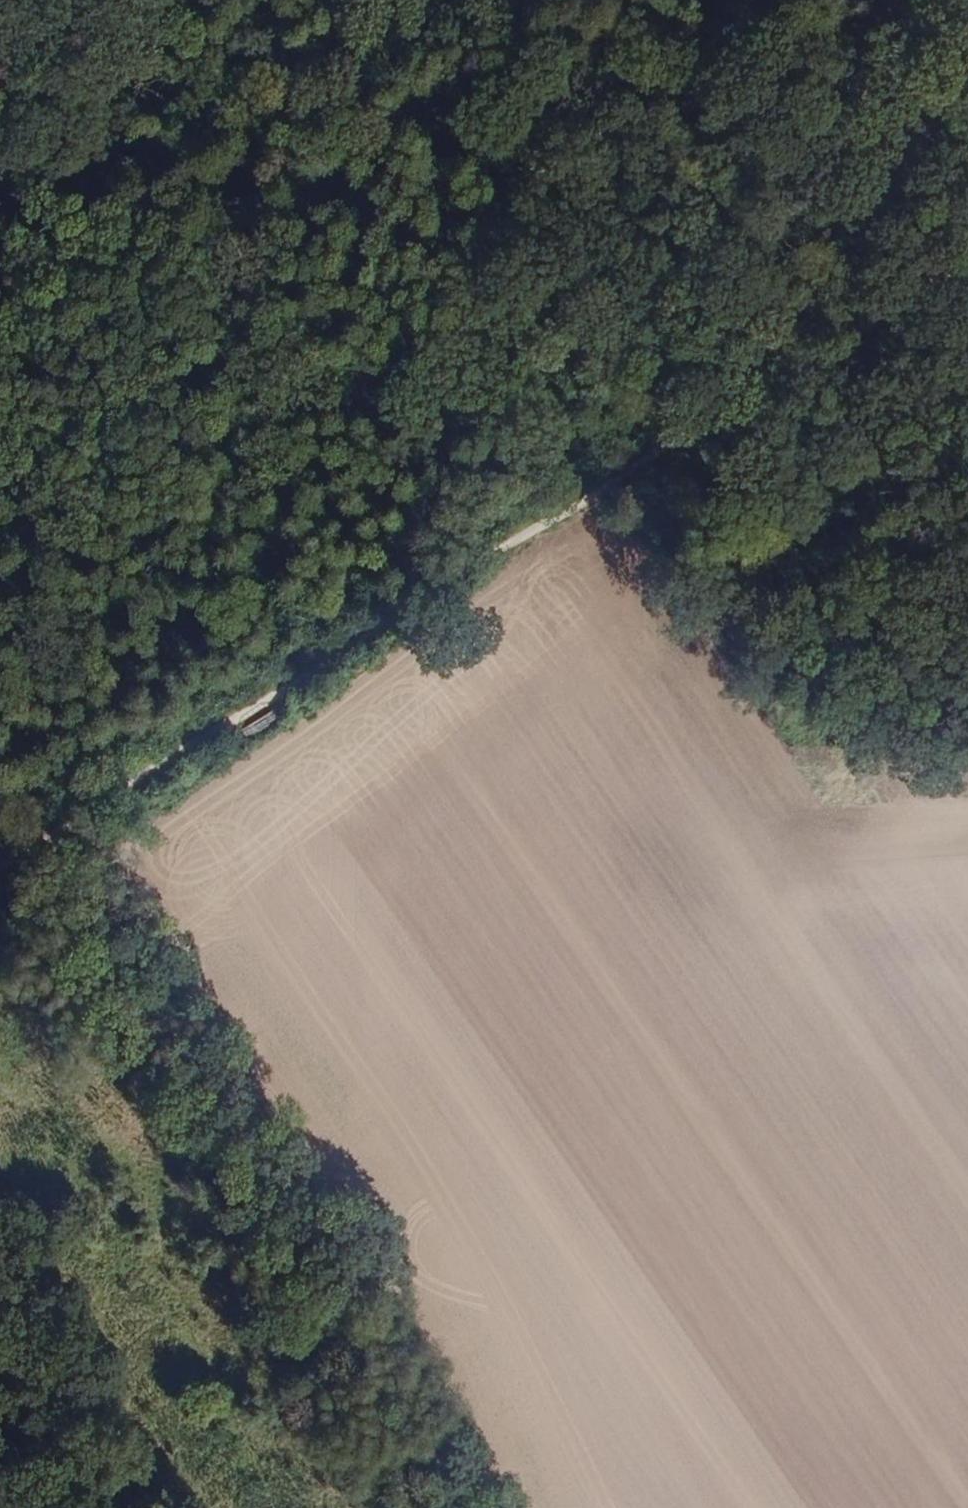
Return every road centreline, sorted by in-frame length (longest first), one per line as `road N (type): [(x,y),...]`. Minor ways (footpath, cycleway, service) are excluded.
road 1 (track): [(0,856),(967,251)]
road 2 (track): [(681,0),(967,242)]

